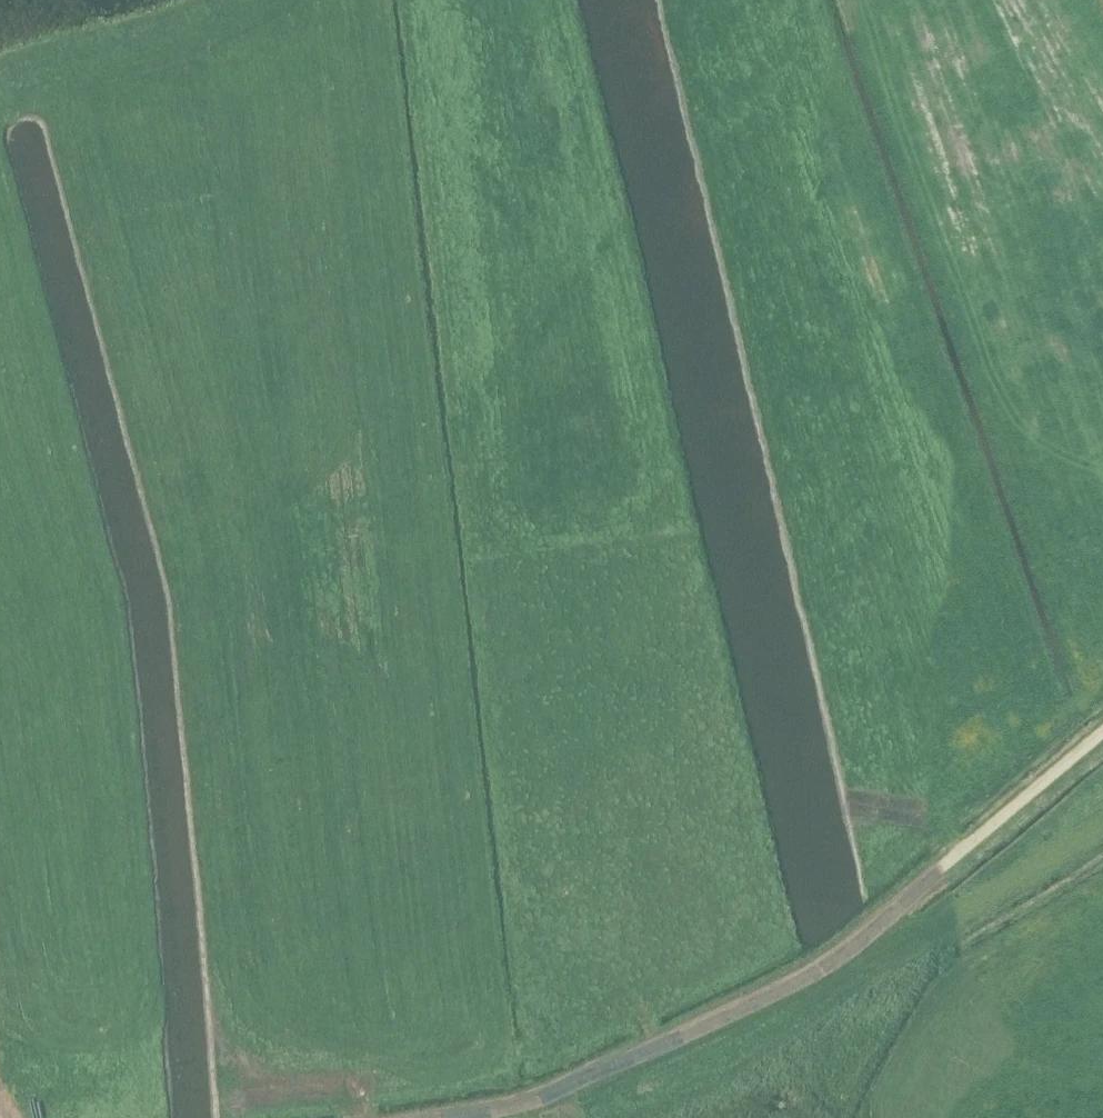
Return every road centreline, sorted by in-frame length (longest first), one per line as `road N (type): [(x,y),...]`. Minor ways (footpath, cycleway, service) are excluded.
road 1 (track): [(460,1117),(548,1097),(825,963),(1102,730)]

